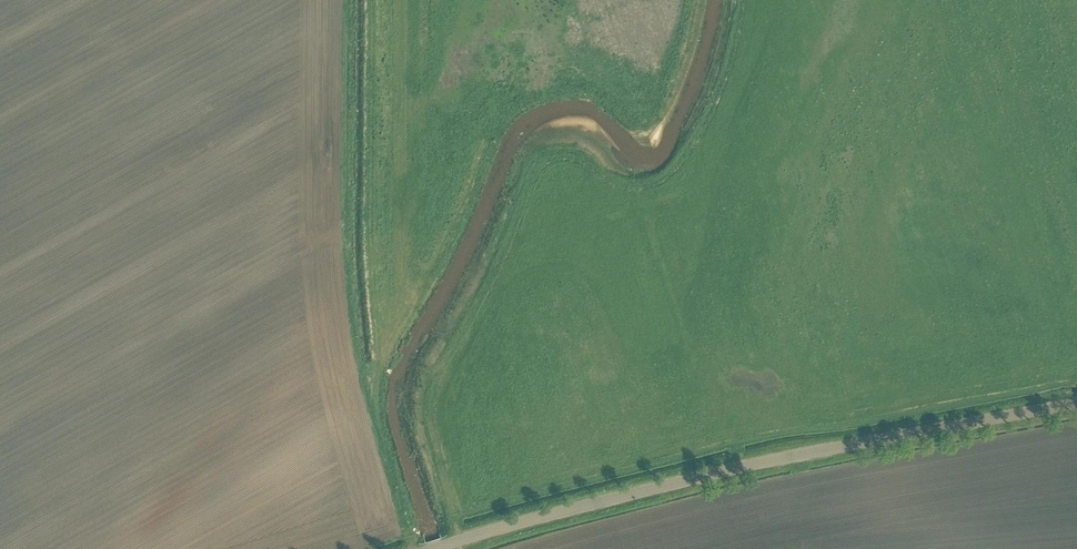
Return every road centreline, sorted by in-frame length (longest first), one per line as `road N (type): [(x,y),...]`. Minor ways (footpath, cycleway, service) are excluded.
road 1 (track): [(454,516),(431,420),(438,386),(535,179),(544,165),(572,158),(613,181),(660,178),(714,107),(740,0)]
road 2 (tertiary): [(428,548),(756,461),(1076,403)]

